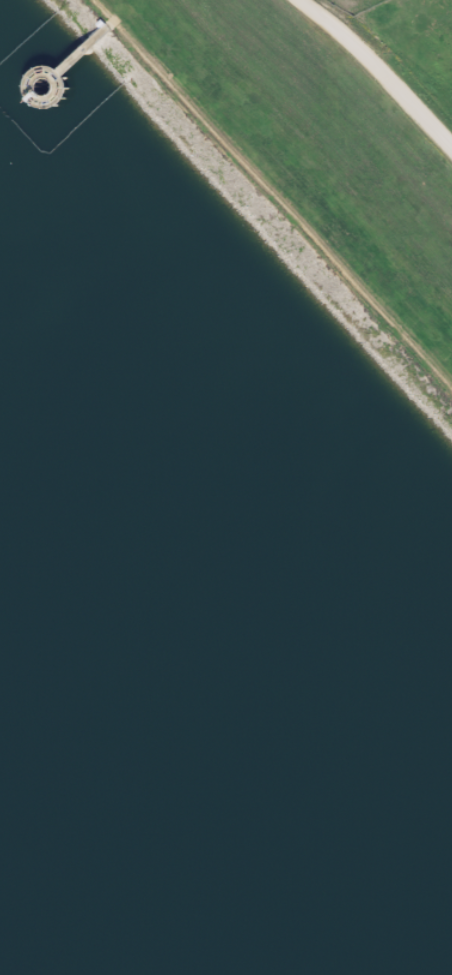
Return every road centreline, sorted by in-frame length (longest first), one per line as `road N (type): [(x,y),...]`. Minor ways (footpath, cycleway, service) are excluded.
road 1 (residential): [(451,150),(370,61),(298,0)]

